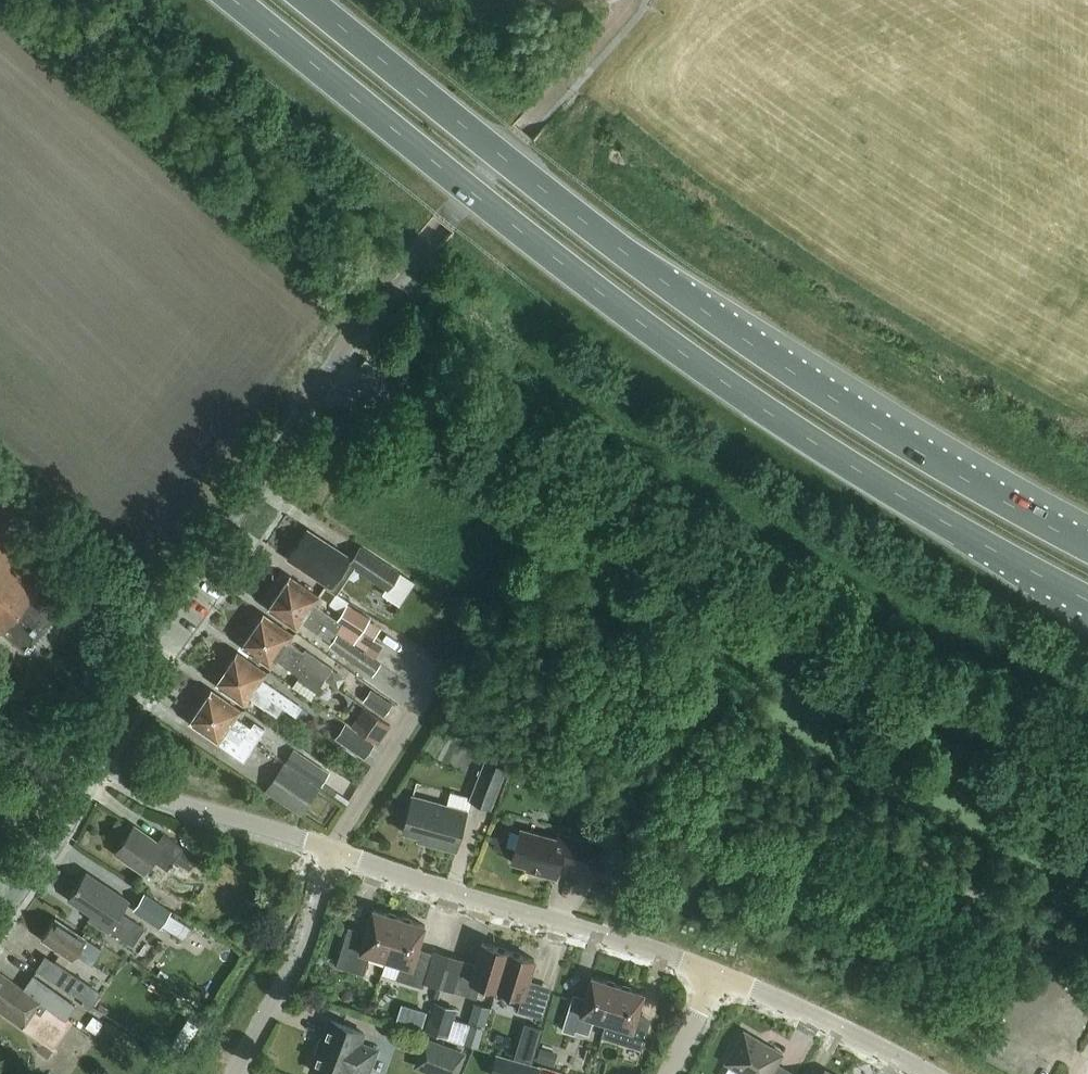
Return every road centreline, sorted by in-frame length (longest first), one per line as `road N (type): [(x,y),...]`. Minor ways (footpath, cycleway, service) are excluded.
road 1 (trunk): [(236,0),(600,290),(762,407),(1087,600)]
road 2 (trunk): [(1087,543),(813,387),(672,291),(310,0)]
road 3 (unclassified): [(92,763),(124,676),(321,376)]
road 4 (residential): [(714,971),(329,850)]
road 5 (residential): [(329,850),(92,763)]
road 6 (residential): [(236,1073),(308,930),(329,850)]
road 7 (residential): [(919,1073),(714,971)]
road 8 (unclassified): [(0,914),(71,812),(92,763)]

